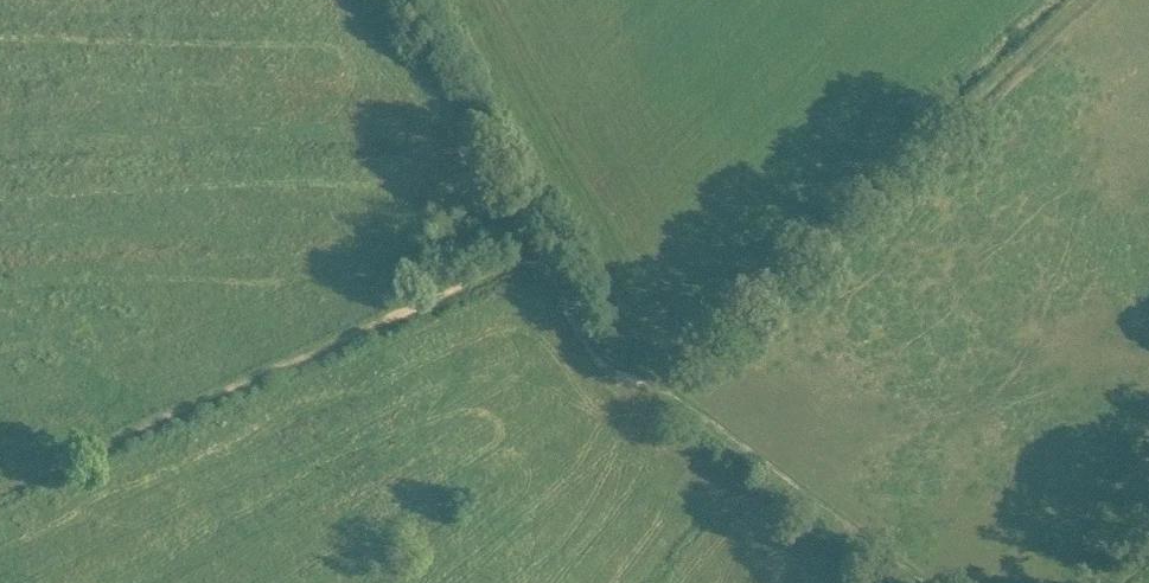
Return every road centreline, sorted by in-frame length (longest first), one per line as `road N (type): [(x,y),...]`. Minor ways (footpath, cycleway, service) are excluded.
road 1 (track): [(0,490),(530,260),(549,269),(595,358),(614,378),(655,383),(1084,0)]

